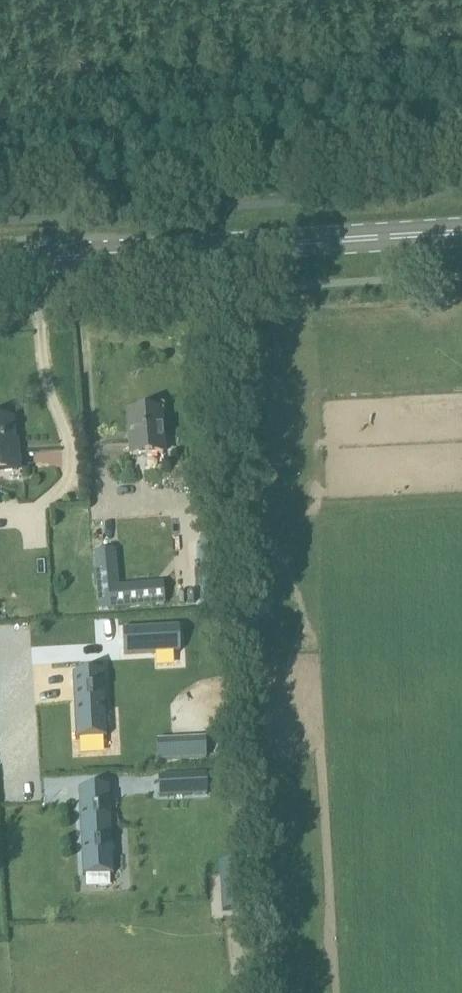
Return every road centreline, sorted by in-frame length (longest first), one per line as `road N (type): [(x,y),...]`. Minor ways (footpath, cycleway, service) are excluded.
road 1 (primary): [(0,257),(461,228)]

